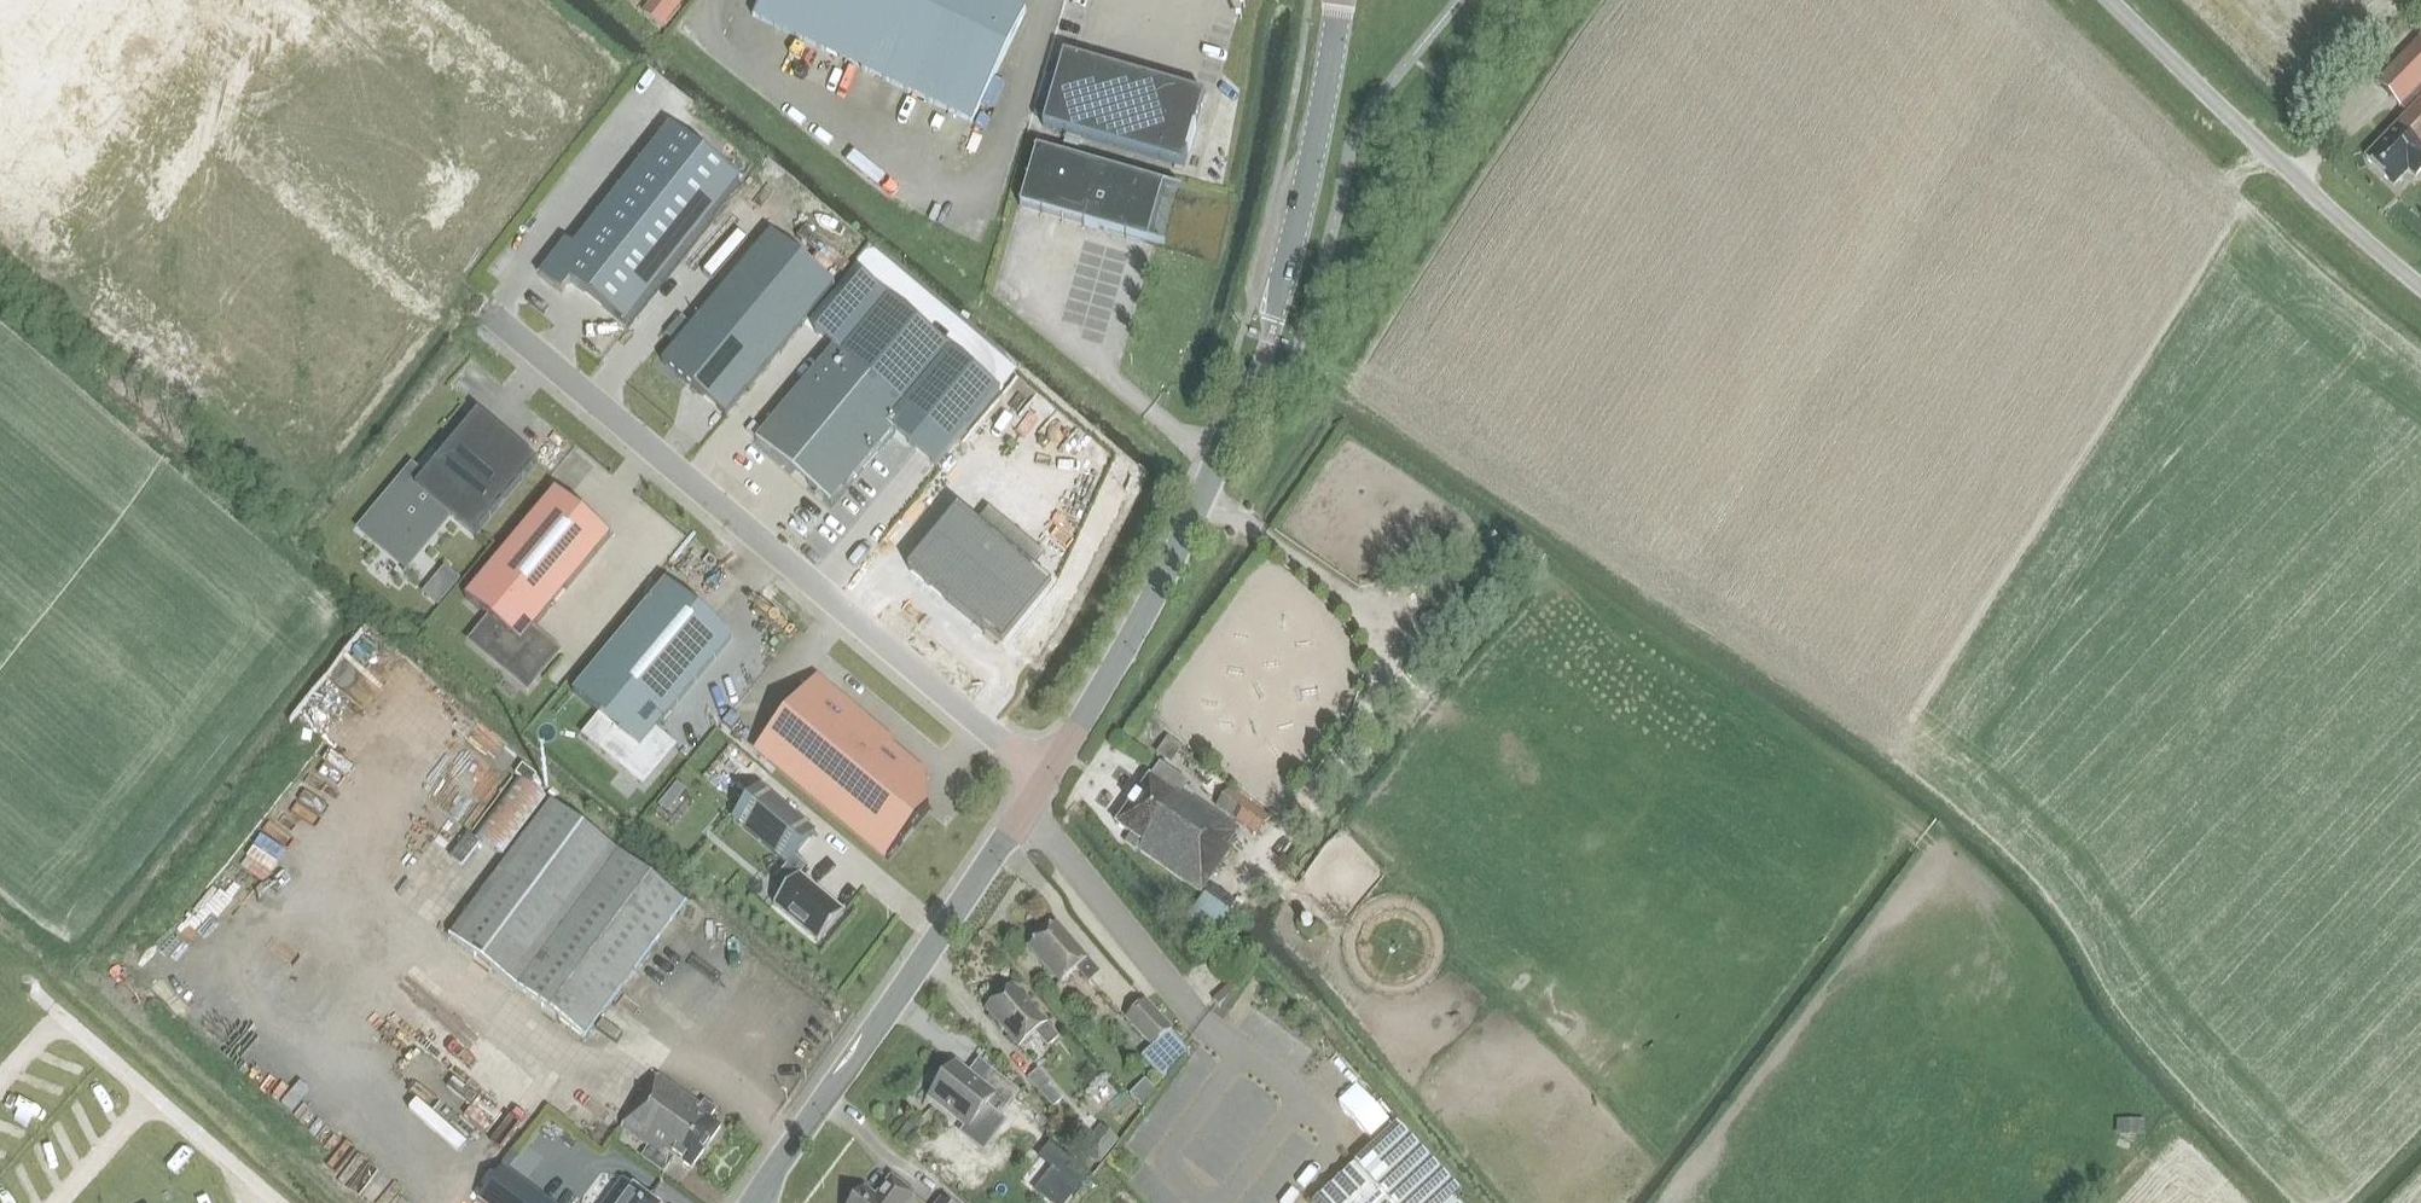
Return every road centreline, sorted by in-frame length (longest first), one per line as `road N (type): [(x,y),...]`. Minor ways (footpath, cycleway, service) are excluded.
road 1 (unclassified): [(1046,777),(111,0)]
road 2 (secondary): [(1046,777),(1157,591),(1259,367),(1319,121),(1339,0)]
road 3 (secondary): [(754,1202),(1046,777)]
road 4 (unclassified): [(2420,300),(2112,0)]
road 5 (unclassified): [(83,0),(0,106)]

